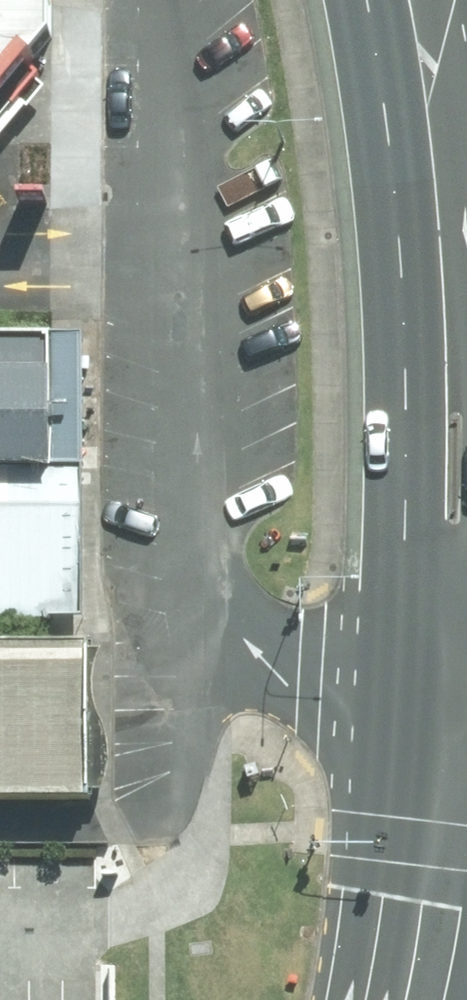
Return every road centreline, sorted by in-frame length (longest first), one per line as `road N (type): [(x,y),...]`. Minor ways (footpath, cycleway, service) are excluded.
road 1 (primary): [(466,647),(461,312)]
road 2 (primary): [(461,312),(427,0)]
road 3 (primary): [(414,999),(466,710)]

